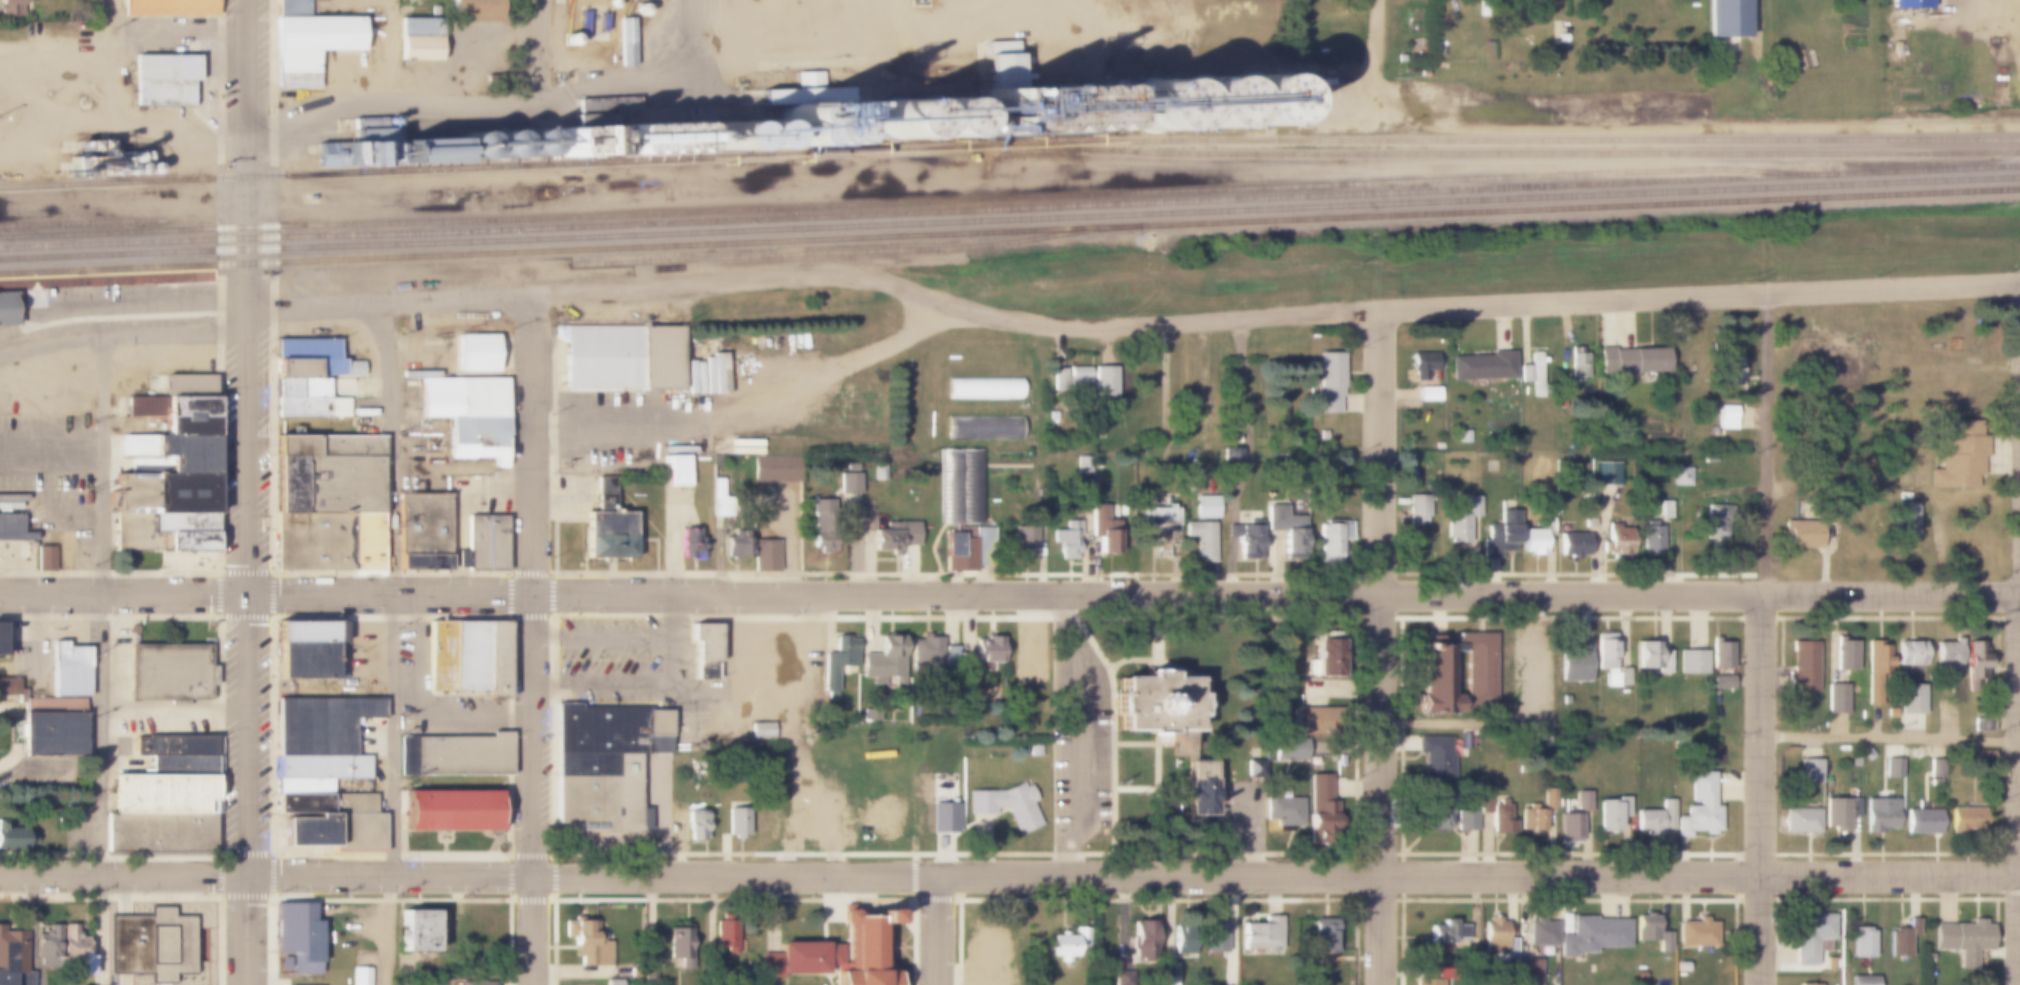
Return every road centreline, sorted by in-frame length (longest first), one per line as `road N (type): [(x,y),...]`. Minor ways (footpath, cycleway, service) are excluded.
road 1 (residential): [(2019,595),(246,596)]
road 2 (residential): [(2019,874),(249,878)]
road 3 (tertiary): [(249,984),(249,0)]
road 4 (residential): [(516,298),(863,273),(1004,321),(1104,327),(1379,310)]
road 5 (residential): [(516,298),(530,322),(534,368),(535,984)]
road 6 (residential): [(1382,984),(1379,310)]
road 7 (residential): [(1379,310),(2019,285)]
road 8 (residential): [(1761,984),(1765,595)]
road 9 (residential): [(1765,595),(1769,294)]
road 10 (residential): [(248,305),(516,298)]
road 11 (residential): [(0,877),(249,878)]
road 12 (residential): [(0,353),(62,342),(247,333)]
road 13 (residential): [(0,596),(246,596)]

